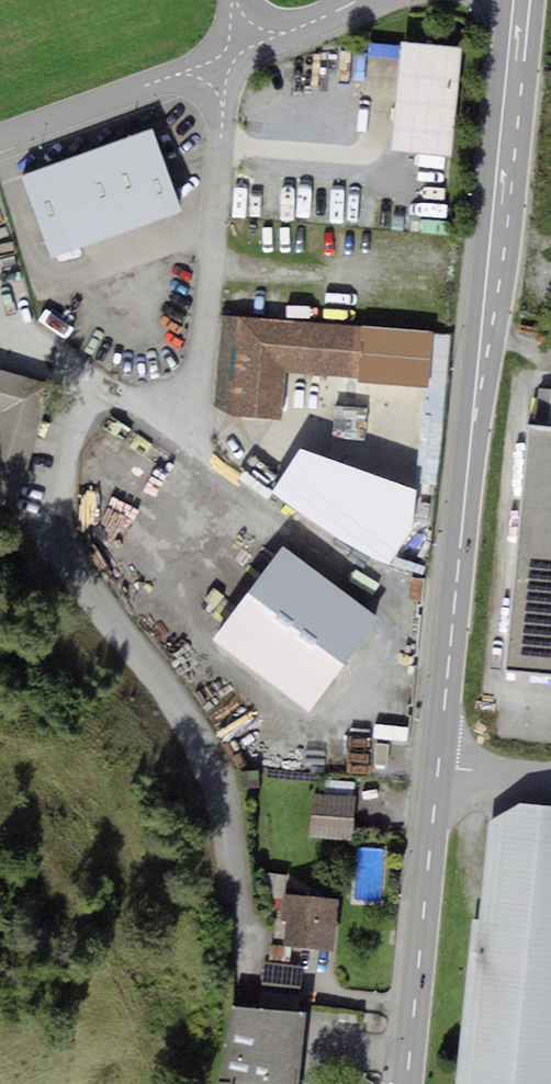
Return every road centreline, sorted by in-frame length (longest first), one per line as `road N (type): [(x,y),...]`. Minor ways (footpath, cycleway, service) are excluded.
road 1 (primary): [(515,0),(459,602)]
road 2 (residential): [(232,51),(192,440)]
road 3 (residential): [(459,602),(349,552),(192,440)]
road 4 (primary): [(439,773),(409,1083)]
road 5 (residential): [(0,136),(232,51)]
road 6 (primary): [(459,602),(439,773)]
road 7 (residential): [(232,51),(373,0)]

